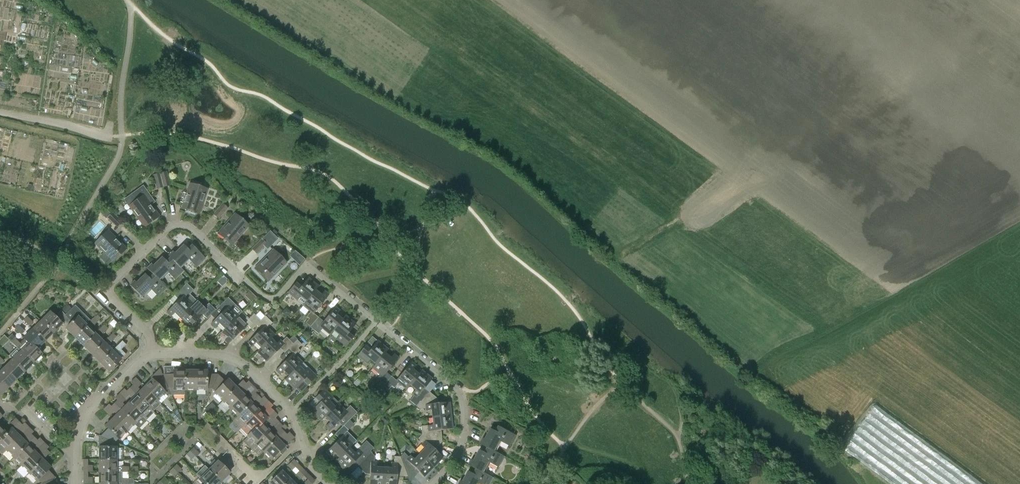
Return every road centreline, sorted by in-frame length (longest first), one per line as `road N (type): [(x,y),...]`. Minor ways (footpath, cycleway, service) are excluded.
road 1 (residential): [(431,483),(462,441),(458,392),(311,268),(268,298),(190,227),(168,227),(109,287),(147,333),(154,355)]
road 2 (track): [(1019,23),(625,254)]
road 3 (residential): [(154,355),(224,354),(241,362),(291,411),(301,440)]
road 4 (residential): [(77,449),(91,408),(154,355)]

